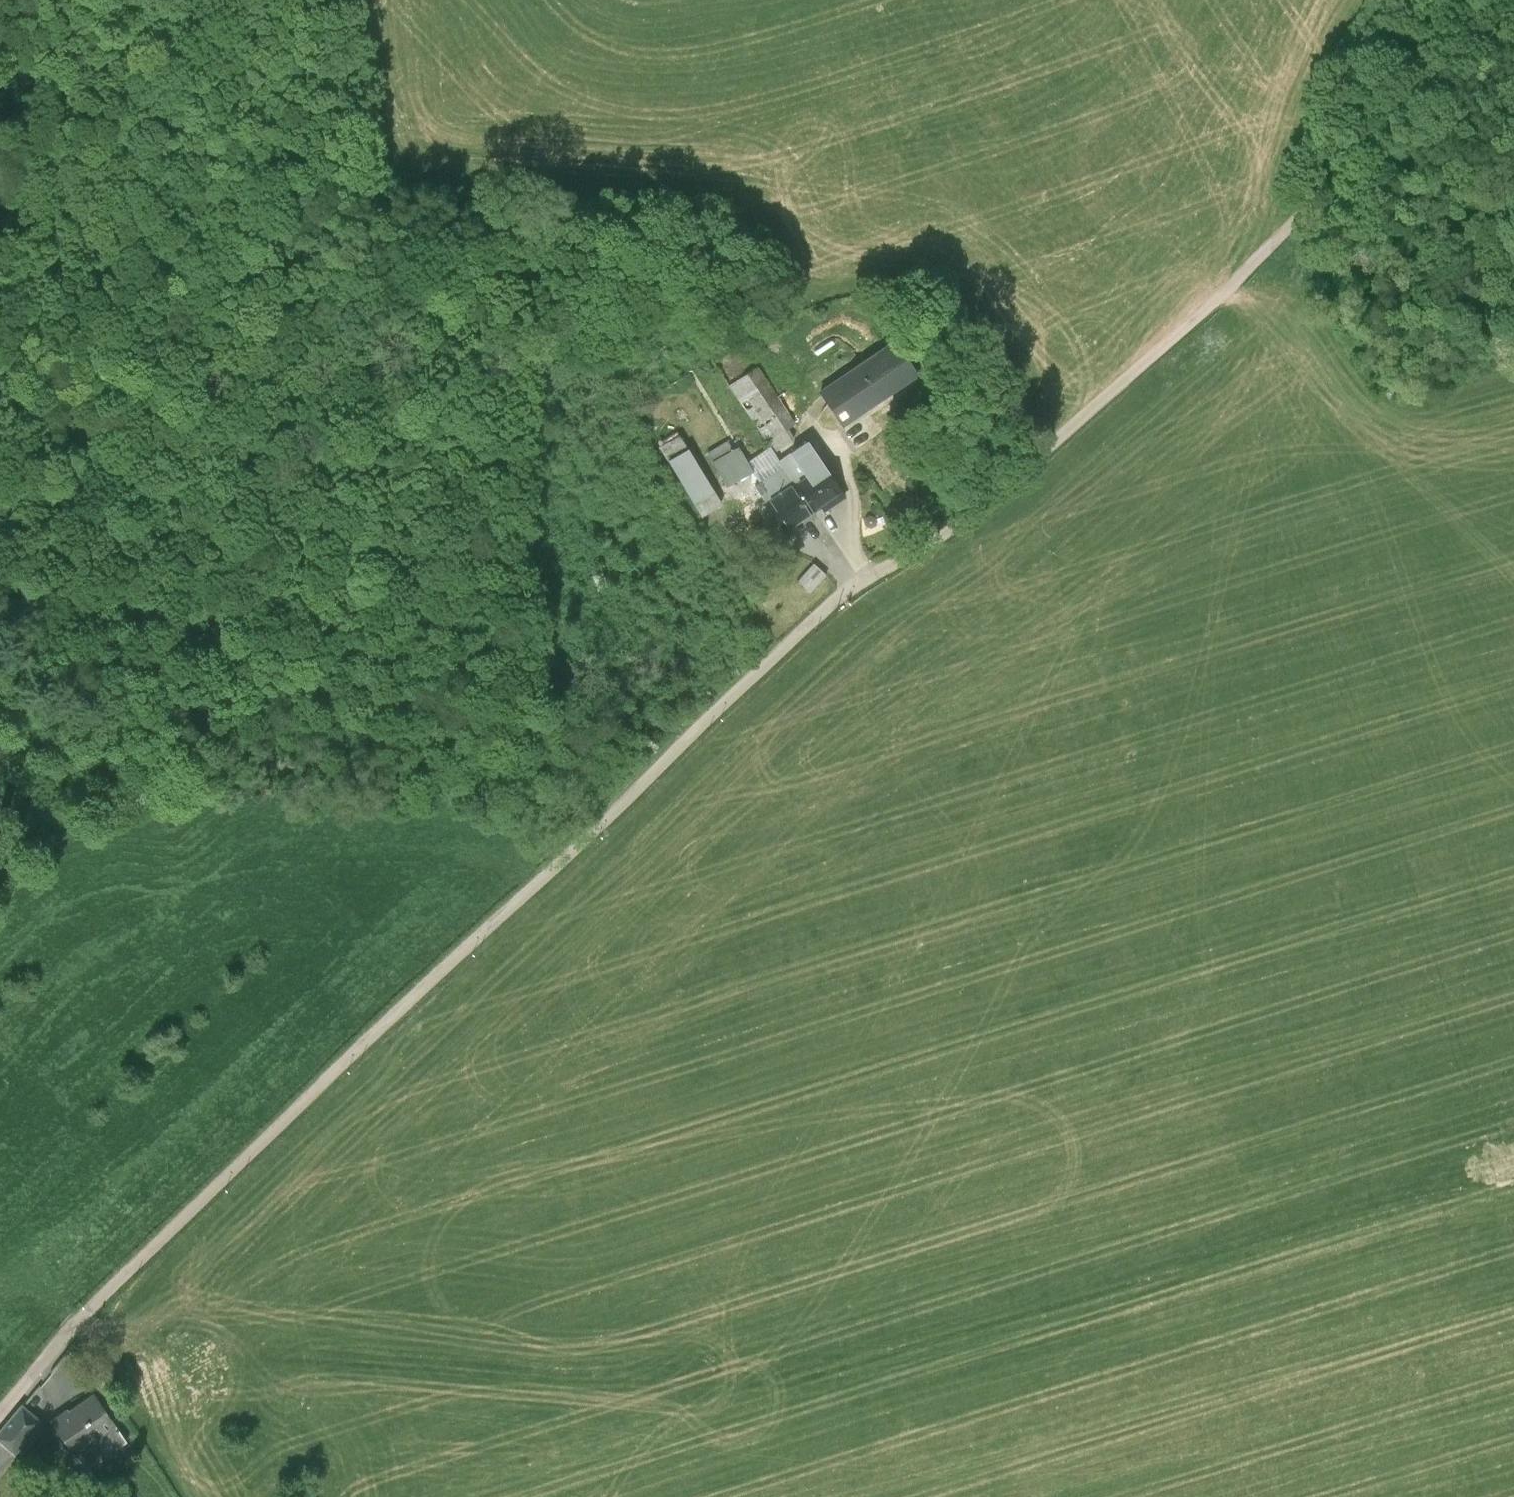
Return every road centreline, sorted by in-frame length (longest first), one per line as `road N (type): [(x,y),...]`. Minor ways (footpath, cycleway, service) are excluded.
road 1 (track): [(1513,33),(1461,64),(1248,266),(869,575)]

